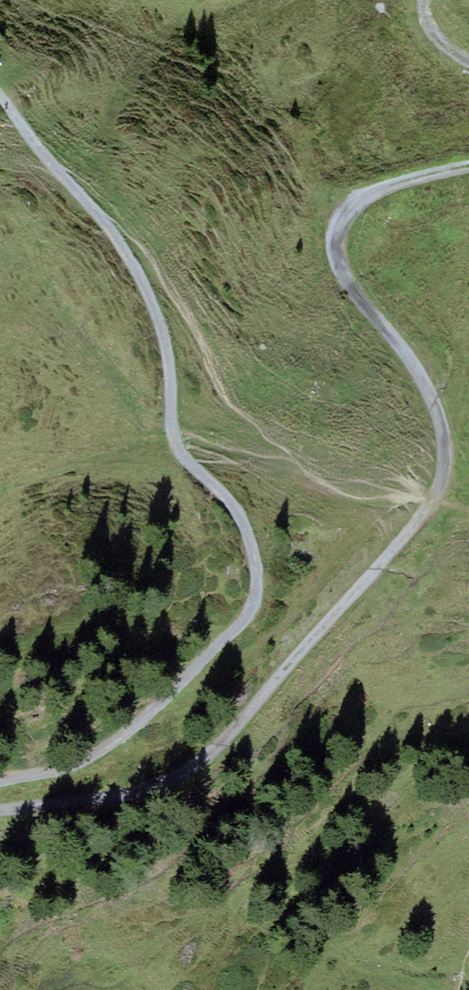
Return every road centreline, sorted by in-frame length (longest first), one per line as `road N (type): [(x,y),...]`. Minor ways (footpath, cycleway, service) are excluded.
road 1 (track): [(0,804),(160,786),(209,761),(445,475),(436,406),(408,351),(356,292),(334,247),(350,202),(468,168)]
road 2 (track): [(0,99),(113,234),(163,327),(172,425),(186,464),(237,514),(255,557),(255,598),(184,681),(81,758),(0,781)]

